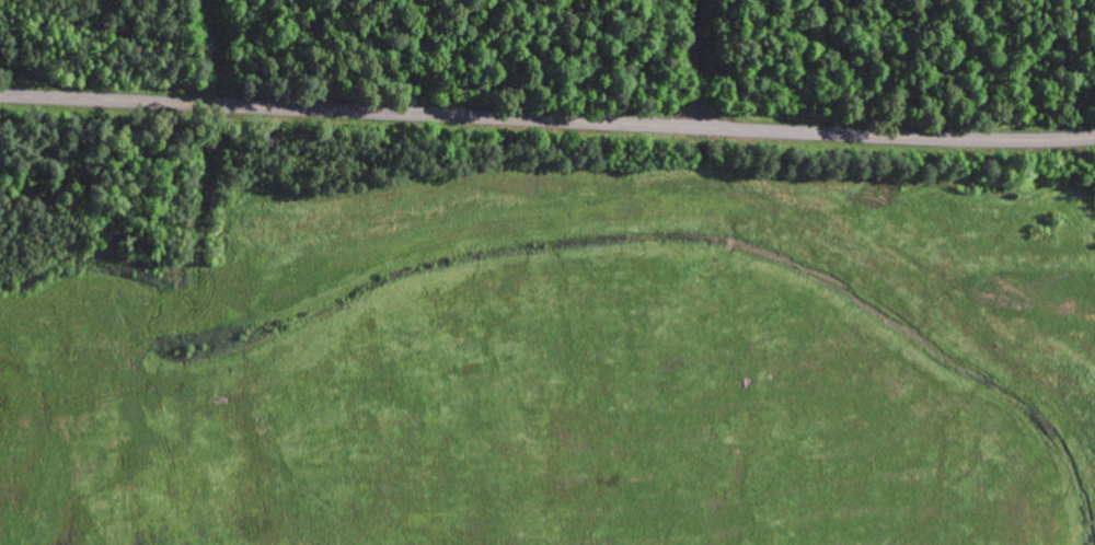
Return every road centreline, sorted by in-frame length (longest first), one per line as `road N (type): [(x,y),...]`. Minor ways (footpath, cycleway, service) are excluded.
road 1 (tertiary): [(226,106),(875,137),(1094,137)]
road 2 (tertiary): [(0,96),(226,106)]
road 3 (track): [(701,128),(696,0)]

